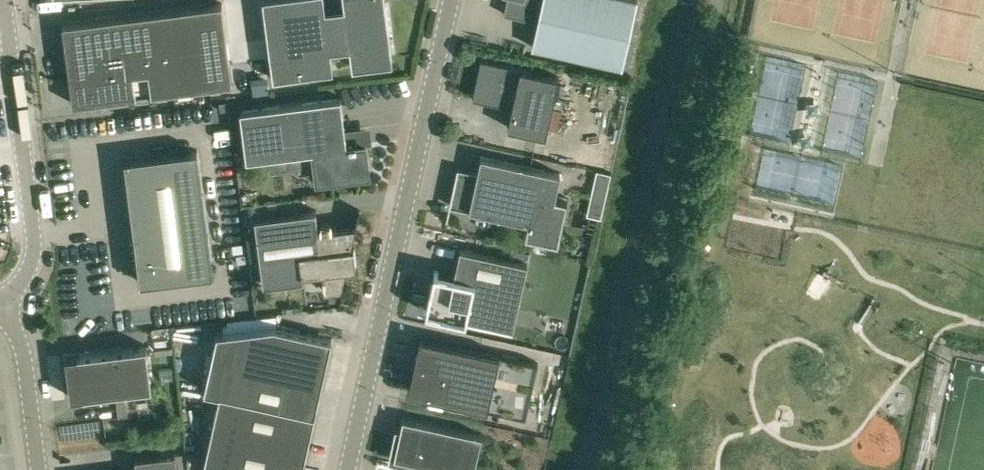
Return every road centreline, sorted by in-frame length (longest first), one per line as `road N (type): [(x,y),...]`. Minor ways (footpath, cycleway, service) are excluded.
road 1 (unclassified): [(451,0),(348,469)]
road 2 (unclassified): [(0,305),(32,270),(35,244),(6,0)]
road 3 (unclassified): [(40,469),(26,359),(0,306)]

